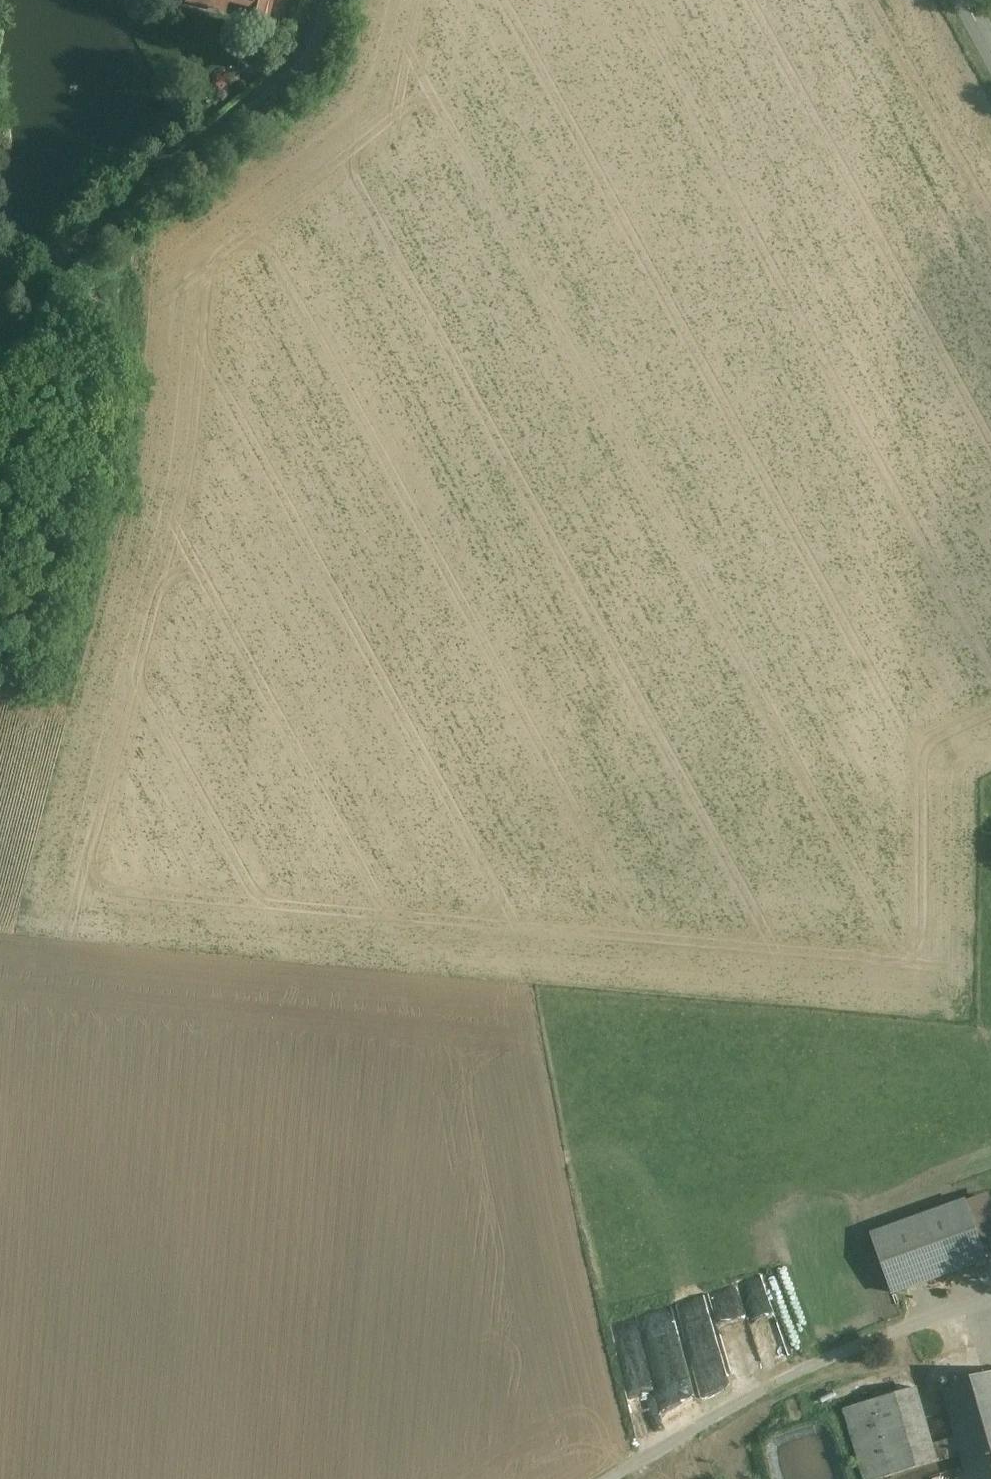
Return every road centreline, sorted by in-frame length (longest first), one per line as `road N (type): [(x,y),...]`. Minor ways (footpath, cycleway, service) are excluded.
road 1 (unclassified): [(0,307),(299,68),(318,0)]
road 2 (unclassified): [(608,1478),(829,1347),(990,1293)]

